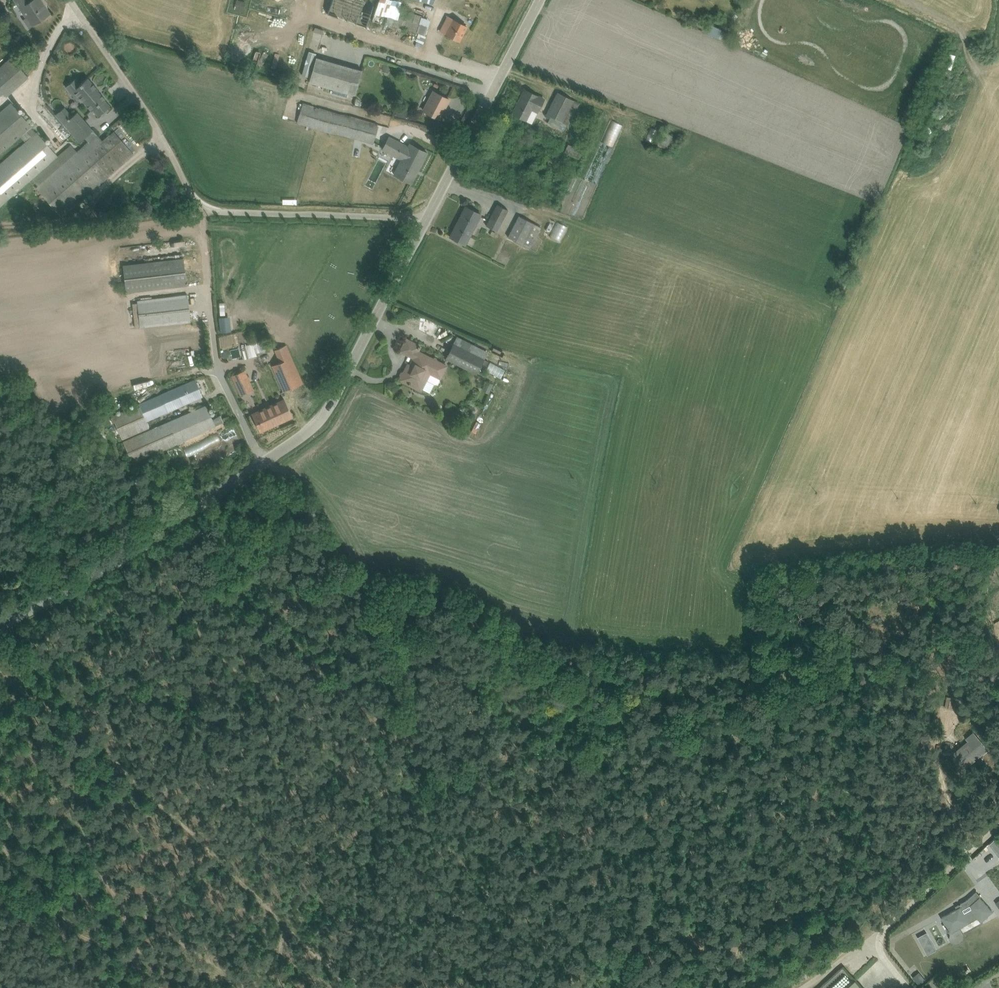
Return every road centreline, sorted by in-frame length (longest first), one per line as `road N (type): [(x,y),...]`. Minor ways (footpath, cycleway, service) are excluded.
road 1 (tertiary): [(430,219),(327,410),(305,431),(0,622)]
road 2 (track): [(878,942),(856,923),(812,910),(684,922),(615,945),(587,929),(455,798),(431,789)]
road 3 (unclassified): [(430,219),(199,207),(68,0)]
road 4 (track): [(431,789),(508,760),(603,755),(744,728),(751,658)]
road 5 (track): [(265,461),(328,535),(355,586),(431,789)]
road 6 (tertiary): [(542,0),(430,219)]
road 7 (unclassified): [(998,826),(878,942)]

